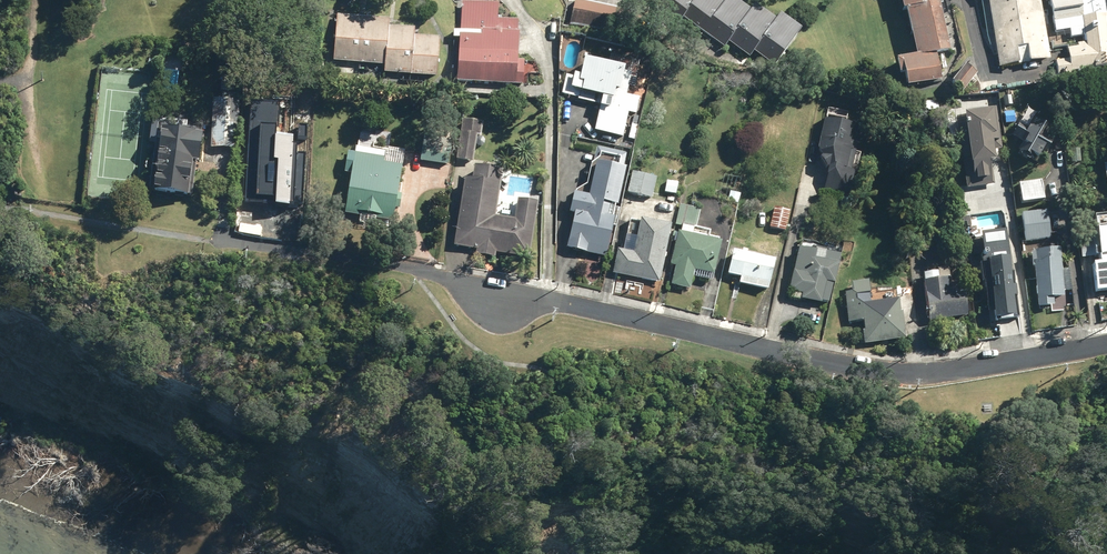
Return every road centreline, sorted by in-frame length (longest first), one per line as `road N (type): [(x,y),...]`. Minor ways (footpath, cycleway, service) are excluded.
road 1 (residential): [(1106,345),(914,376),(478,288)]

